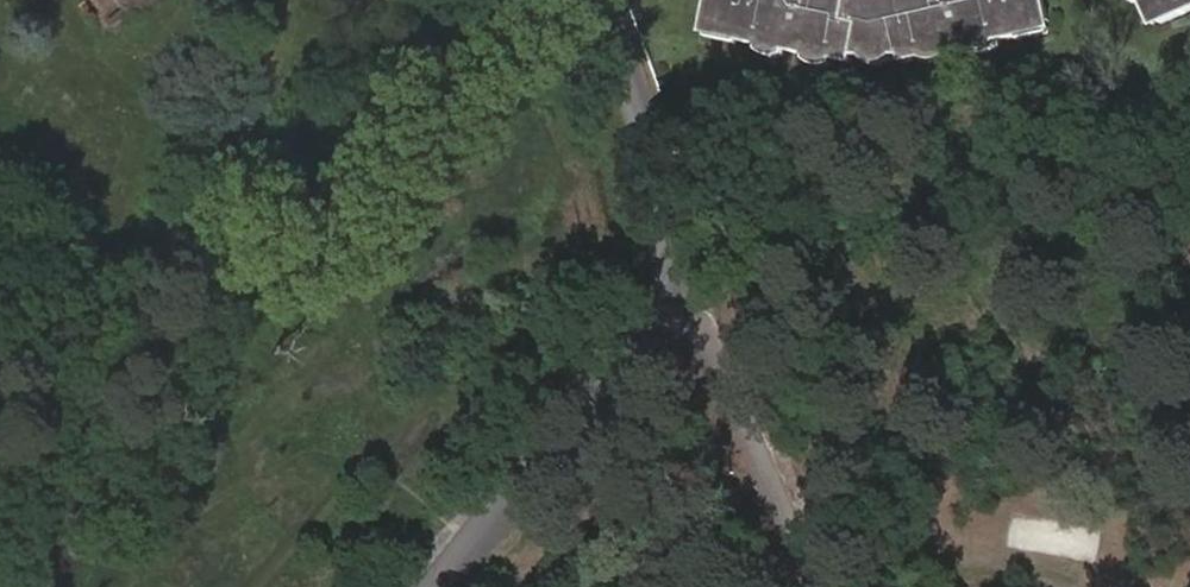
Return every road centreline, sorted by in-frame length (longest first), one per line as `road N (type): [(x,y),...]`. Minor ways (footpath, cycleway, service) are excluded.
road 1 (residential): [(450,586),(687,301),(596,0)]

